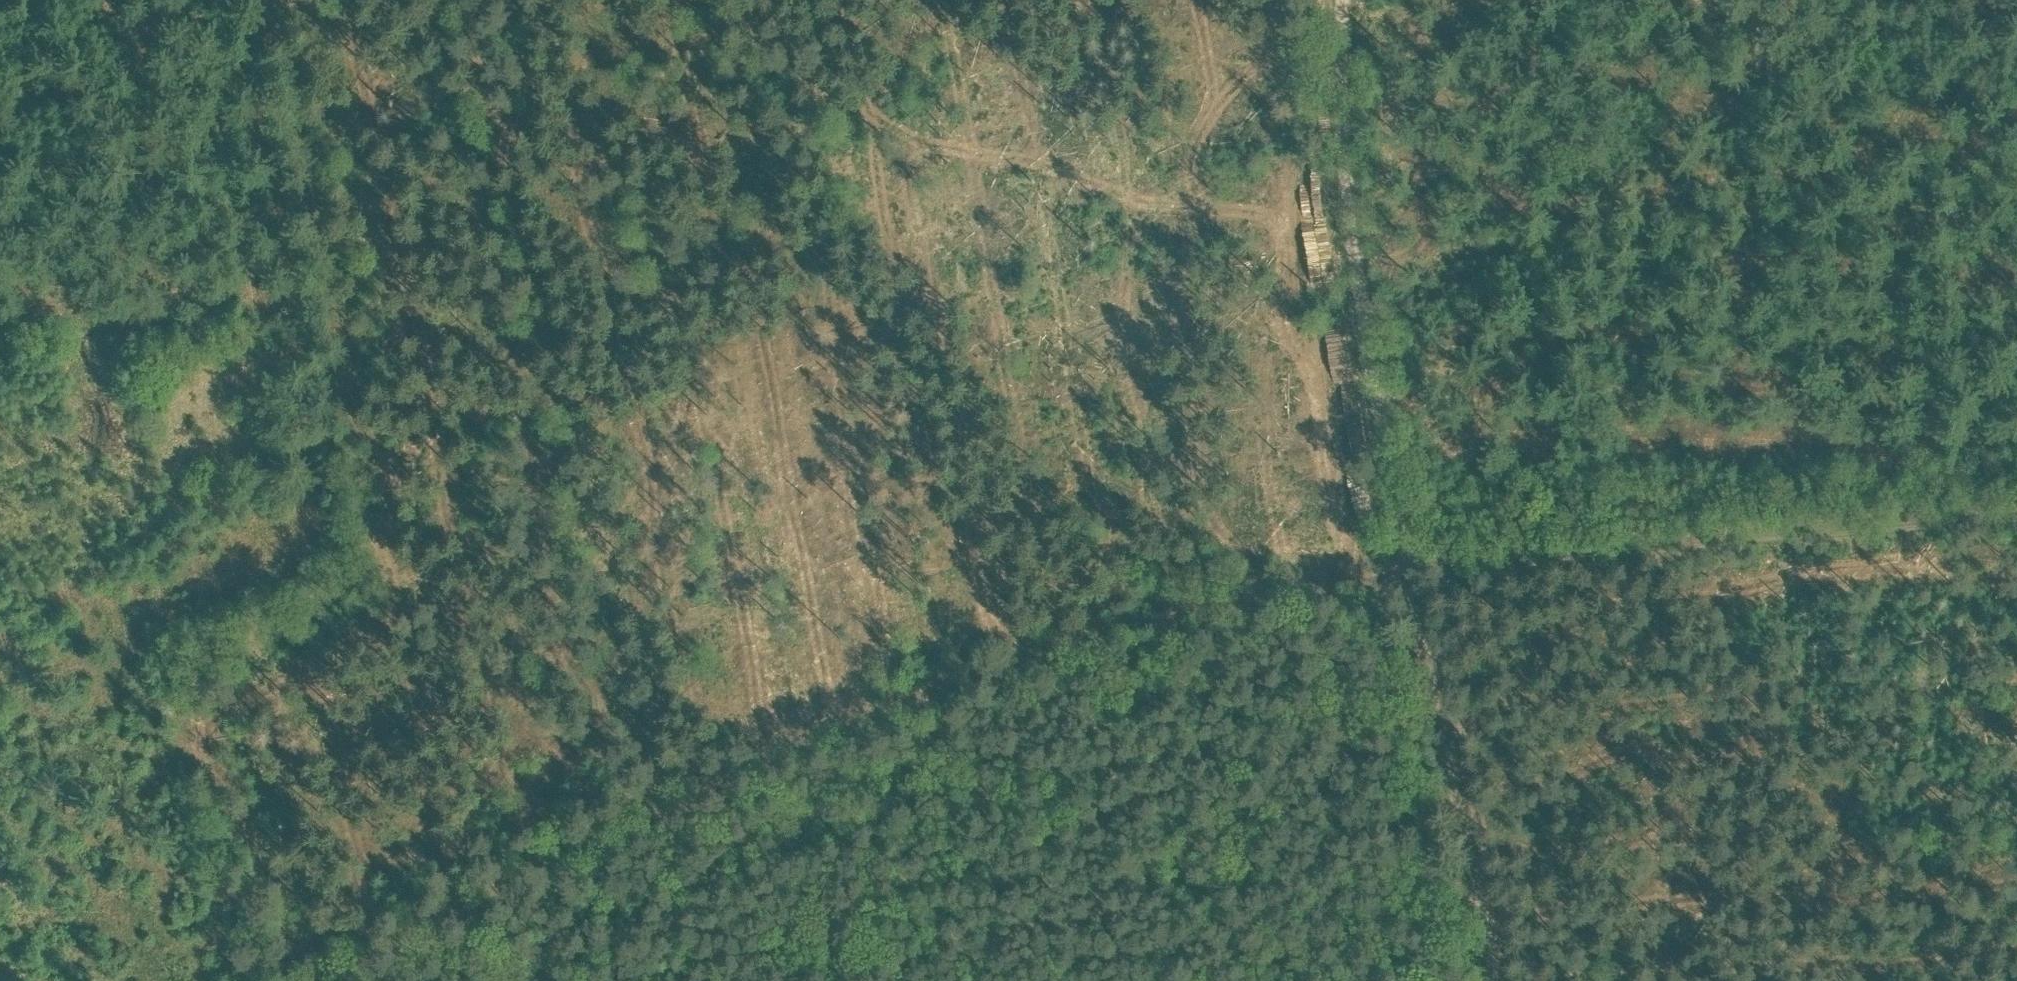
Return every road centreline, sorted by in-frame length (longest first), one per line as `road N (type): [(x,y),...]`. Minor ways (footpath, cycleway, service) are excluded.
road 1 (track): [(1340,0),(1346,225),(1401,562)]
road 2 (track): [(1401,562),(1490,980)]

